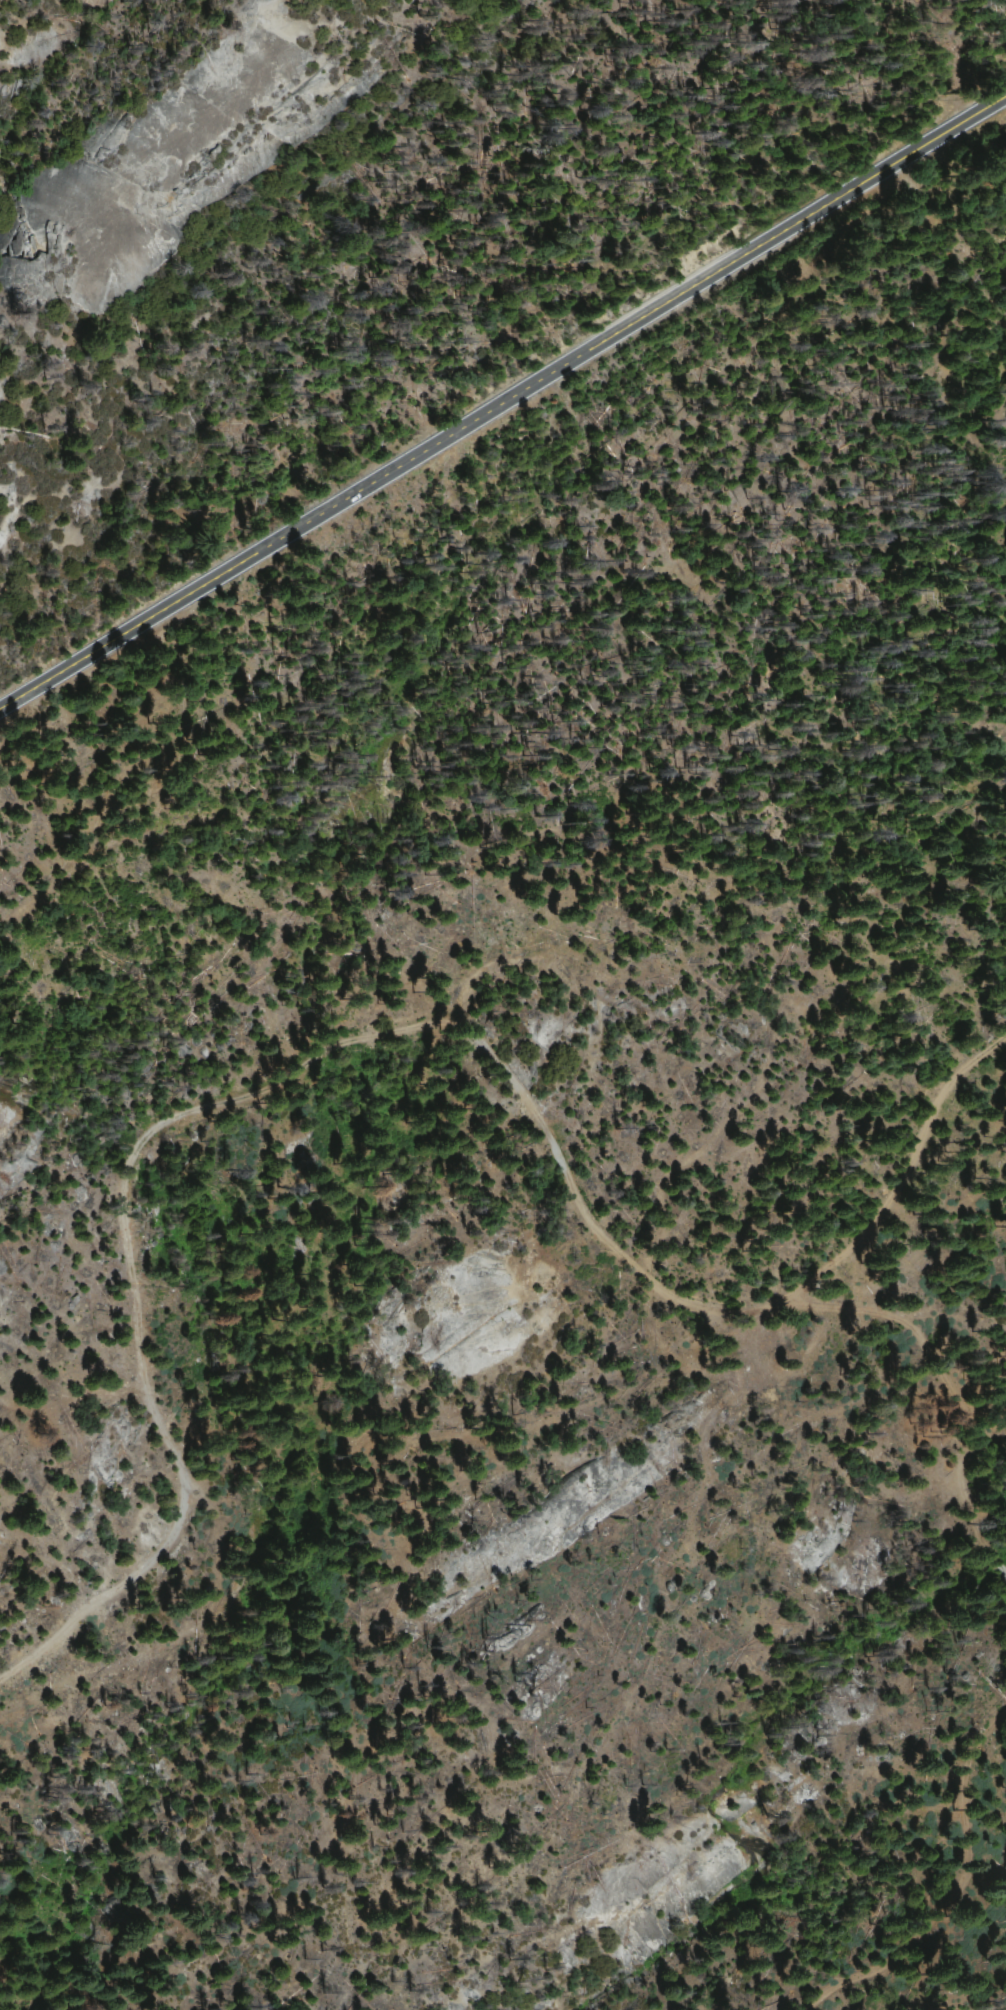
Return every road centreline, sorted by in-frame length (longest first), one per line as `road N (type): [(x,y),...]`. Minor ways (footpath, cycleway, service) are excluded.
road 1 (track): [(0,1678),(104,1611),(179,1524),(181,1479),(135,1315),(120,1210),(120,1178),(137,1141),(174,1119),(261,1093),(349,1038),(421,1024),(463,1026),(503,1058),(555,1141),(580,1213),(623,1263),(695,1303),(749,1298),(844,1262),(898,1188),(938,1088),(1005,1030)]
road 2 (secondary): [(0,708),(1005,96)]

